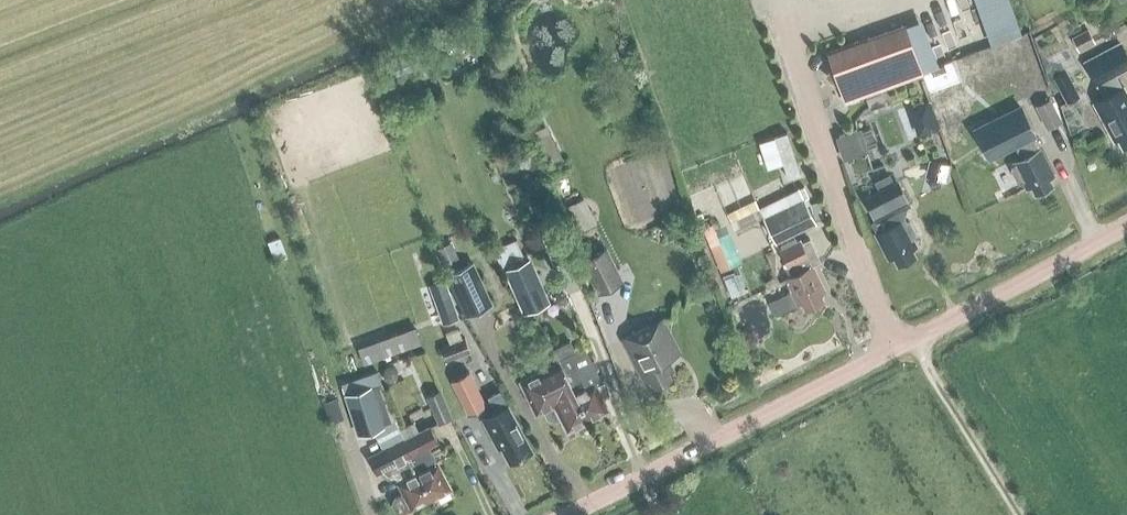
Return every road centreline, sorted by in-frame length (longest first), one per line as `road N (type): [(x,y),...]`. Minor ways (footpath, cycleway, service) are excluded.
road 1 (unclassified): [(564,514),(1126,218)]

